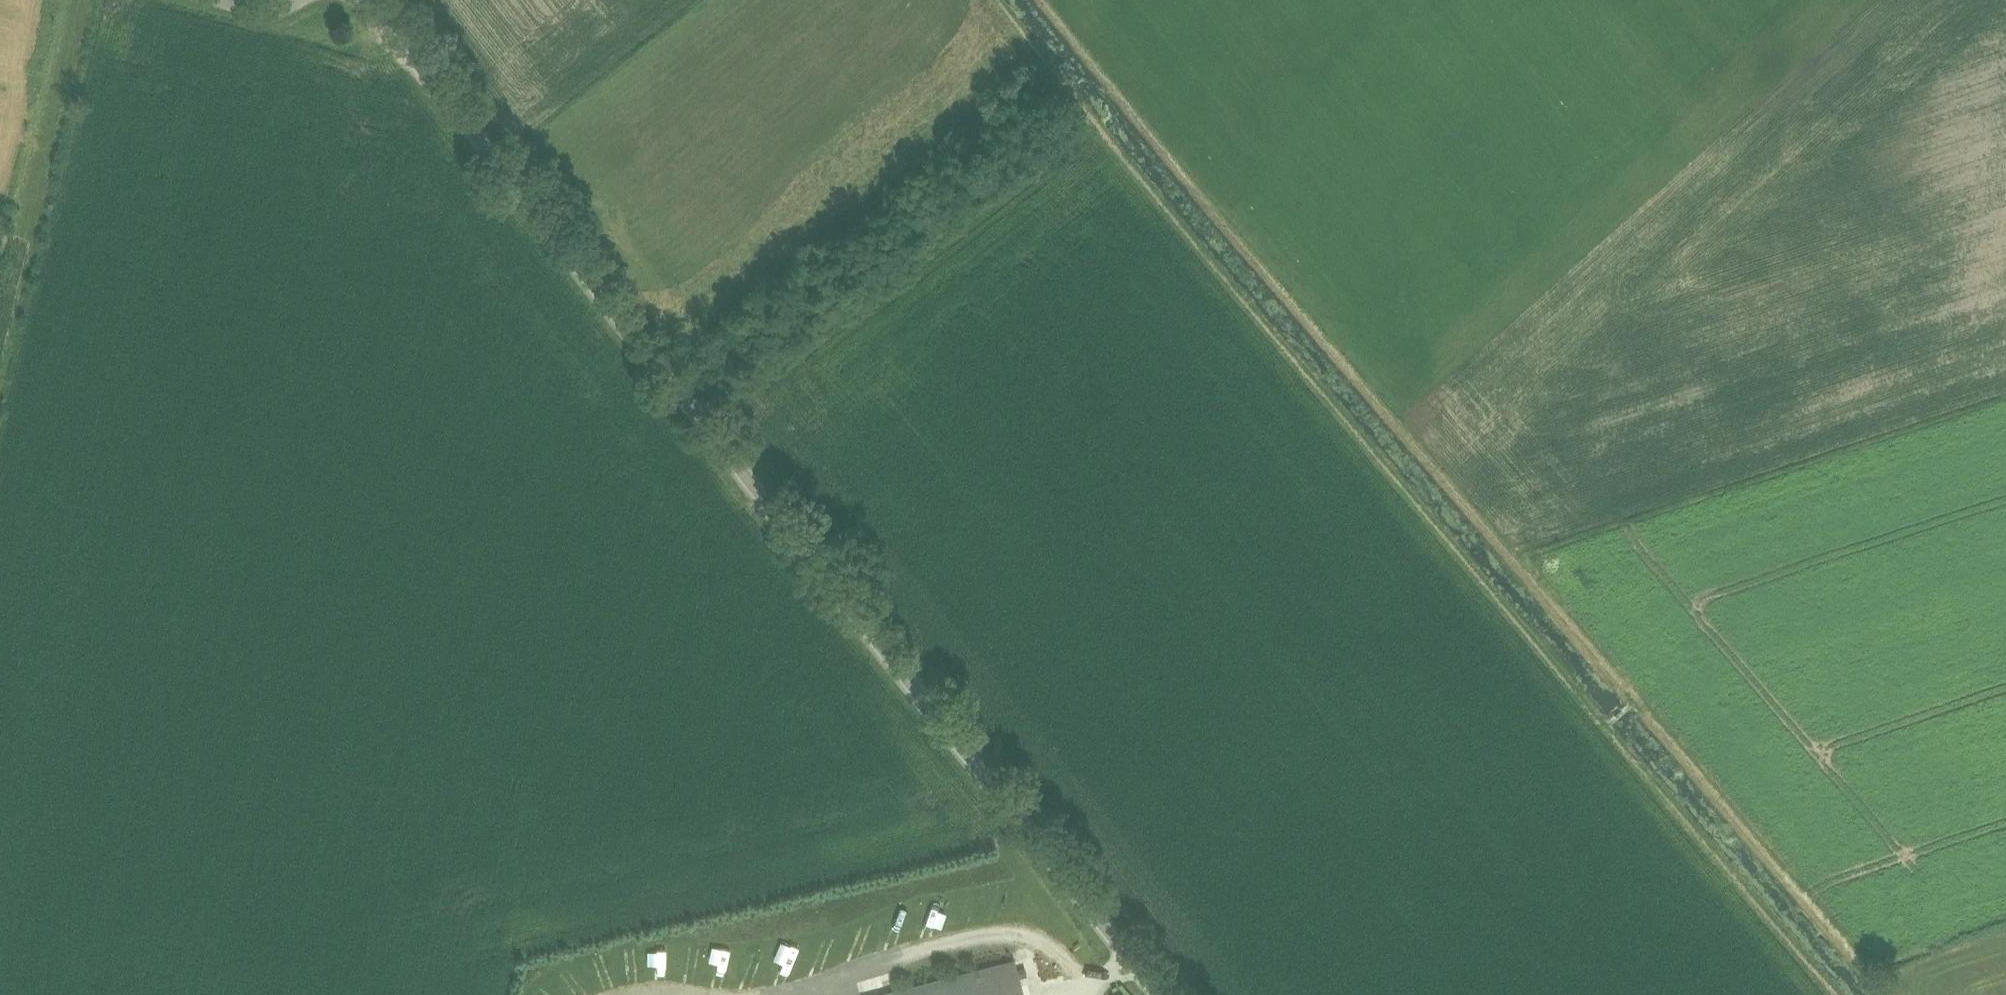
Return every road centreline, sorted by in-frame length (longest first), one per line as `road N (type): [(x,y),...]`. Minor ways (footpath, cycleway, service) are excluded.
road 1 (unclassified): [(1161,994),(366,0)]

